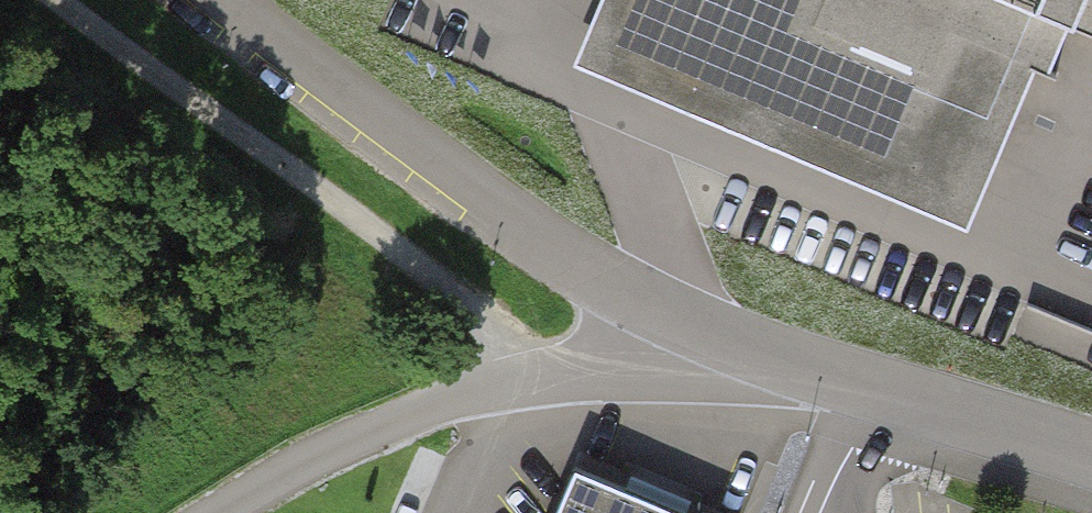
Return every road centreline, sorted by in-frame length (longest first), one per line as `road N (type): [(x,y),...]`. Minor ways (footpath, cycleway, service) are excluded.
road 1 (track): [(59,0),(337,198),(448,292),(510,372),(701,331)]
road 2 (unclassified): [(701,331),(1091,456)]
road 3 (track): [(510,372),(277,474),(213,512)]

